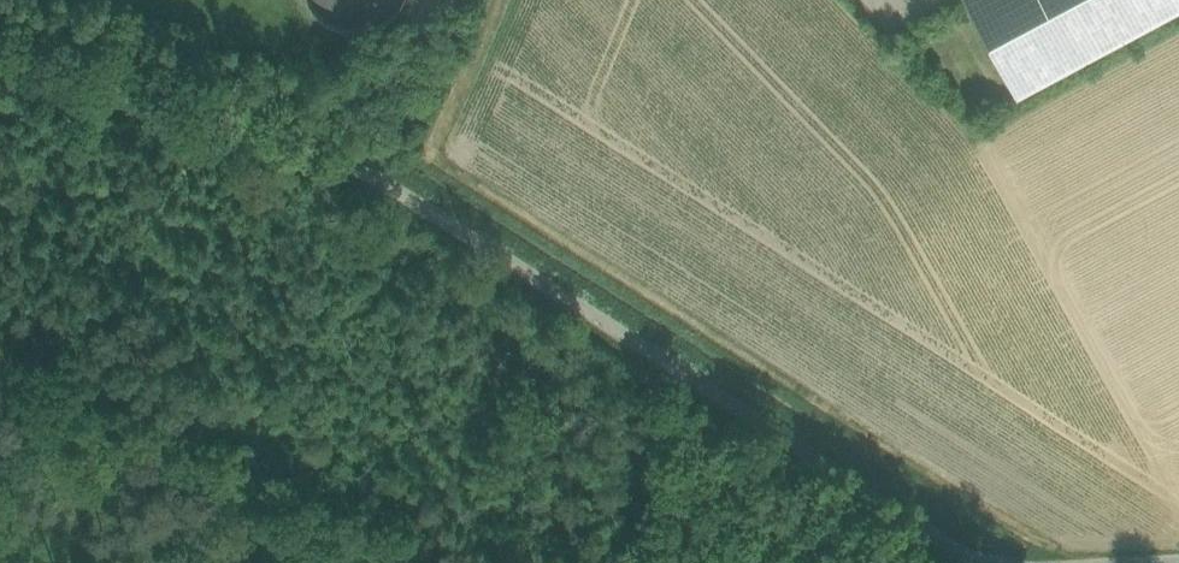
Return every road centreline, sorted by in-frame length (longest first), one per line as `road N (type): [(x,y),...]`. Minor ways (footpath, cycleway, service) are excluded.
road 1 (unclassified): [(0,57),(365,170),(989,562)]

